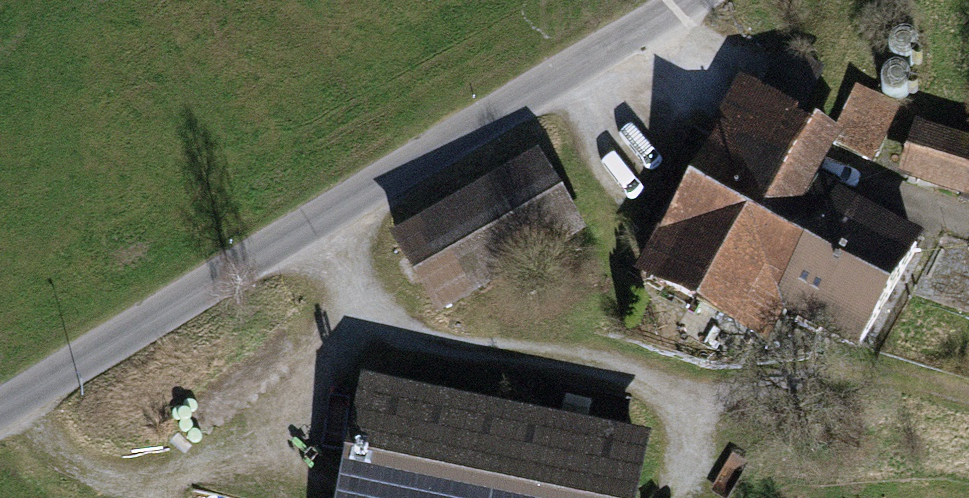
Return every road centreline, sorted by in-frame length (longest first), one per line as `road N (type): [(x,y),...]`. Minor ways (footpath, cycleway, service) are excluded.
road 1 (residential): [(0,412),(683,0)]
road 2 (track): [(316,216),(400,331),(444,350),(676,386),(757,390),(848,376),(968,399)]

